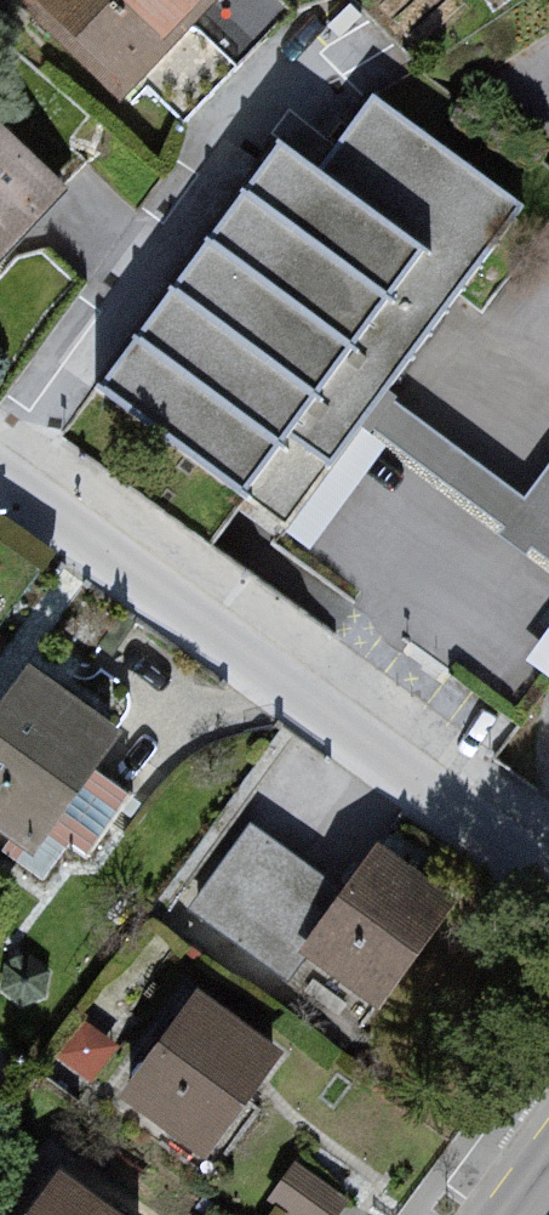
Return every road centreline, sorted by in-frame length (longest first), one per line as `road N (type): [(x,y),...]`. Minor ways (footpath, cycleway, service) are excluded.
road 1 (residential): [(548,869),(0,475)]

